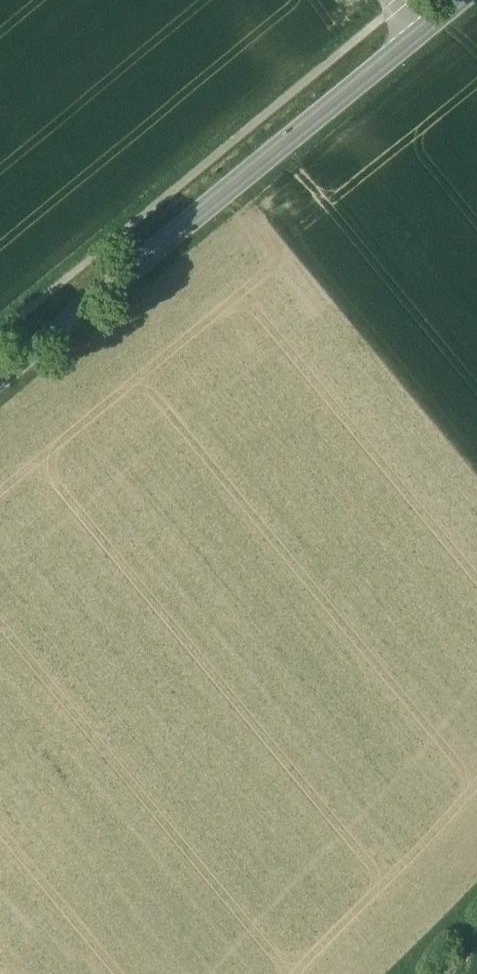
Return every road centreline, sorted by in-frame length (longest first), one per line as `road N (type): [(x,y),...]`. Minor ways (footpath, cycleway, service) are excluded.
road 1 (secondary): [(0,378),(420,35)]

